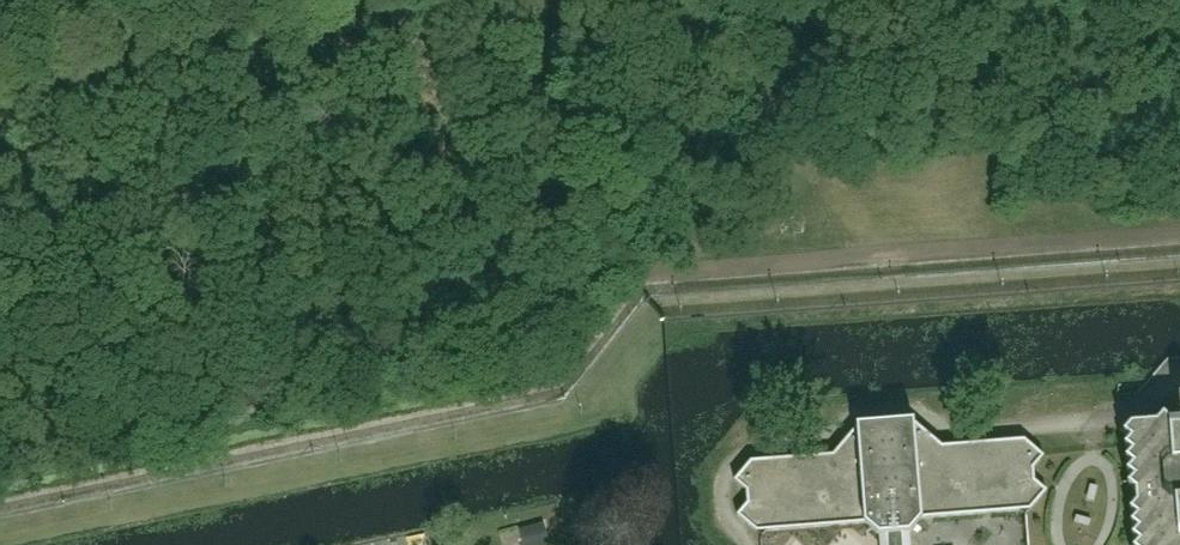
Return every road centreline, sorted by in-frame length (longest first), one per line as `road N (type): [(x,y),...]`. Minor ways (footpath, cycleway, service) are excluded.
road 1 (track): [(271,0),(0,57)]

